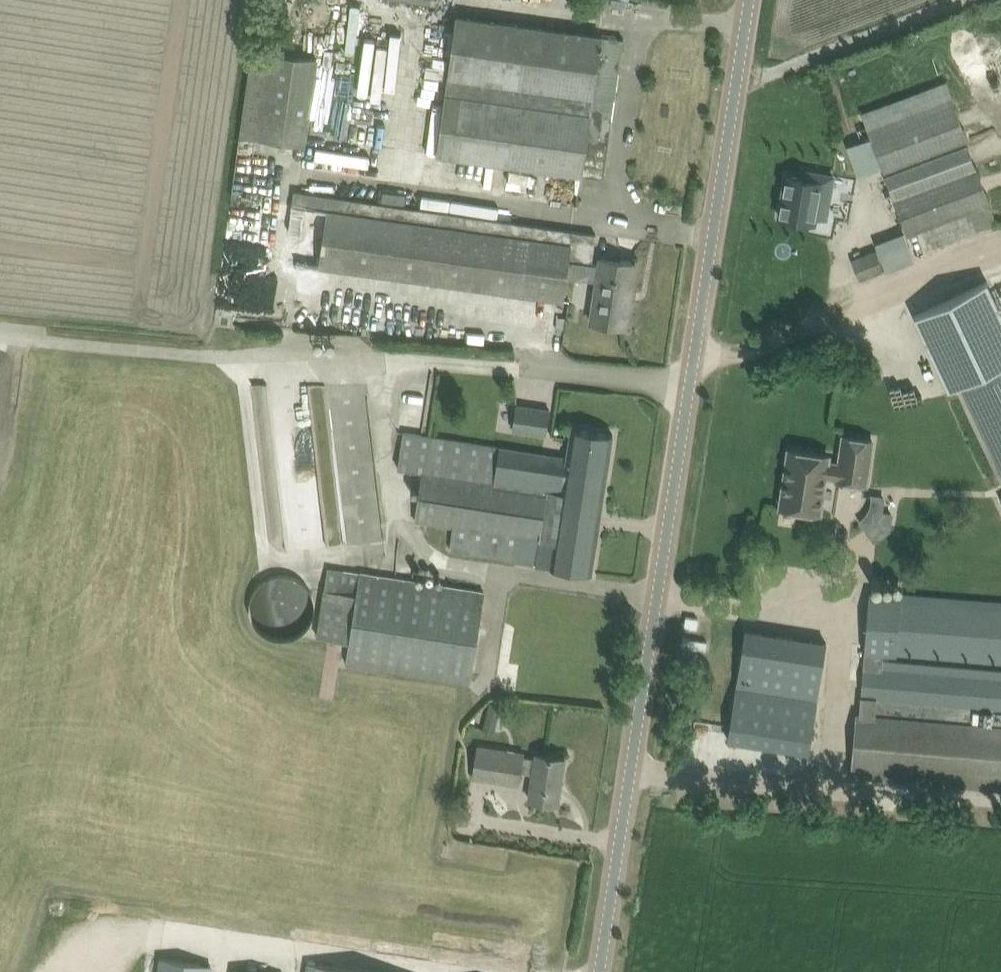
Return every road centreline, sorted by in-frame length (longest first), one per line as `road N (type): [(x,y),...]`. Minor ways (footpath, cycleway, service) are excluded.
road 1 (tertiary): [(602,971),(750,0)]
road 2 (track): [(692,381),(0,334)]
road 3 (track): [(1000,257),(746,353),(695,358)]

